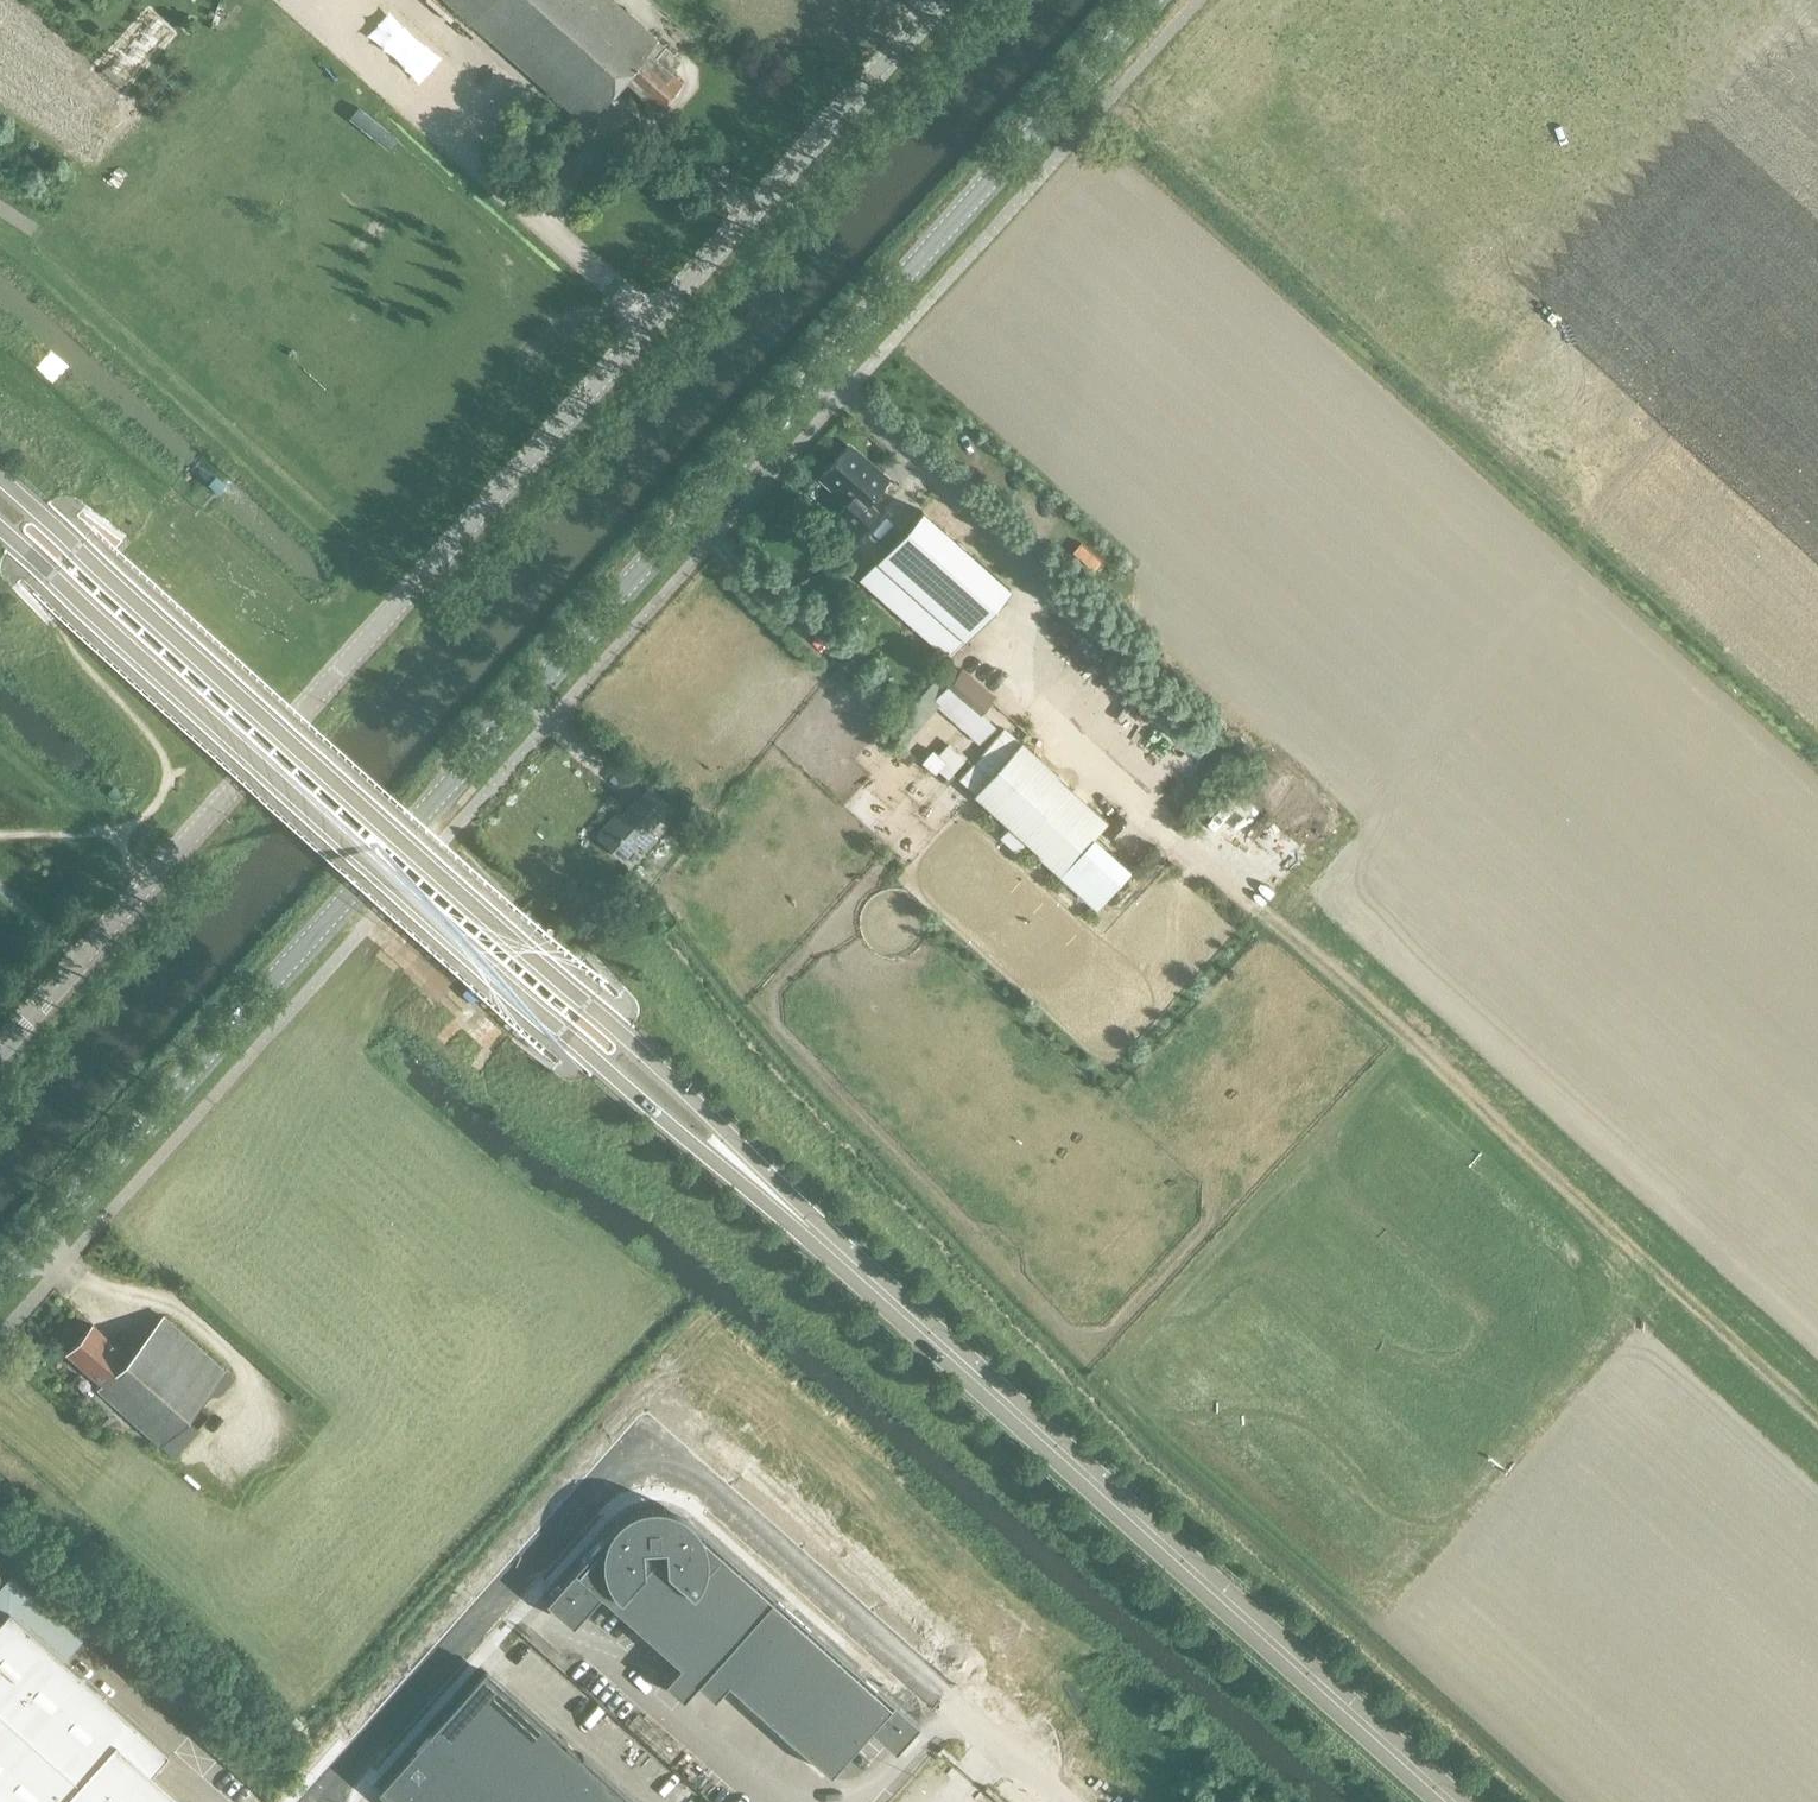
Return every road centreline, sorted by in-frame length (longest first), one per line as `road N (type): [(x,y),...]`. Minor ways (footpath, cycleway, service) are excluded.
road 1 (secondary): [(1453,1801),(0,503)]
road 2 (tertiary): [(0,1283),(1150,0)]
road 3 (track): [(1817,1416),(1014,693),(1024,574),(818,371)]
road 4 (unclassified): [(0,1039),(316,699),(935,0)]
road 5 (unclassified): [(312,1801),(644,1430),(1062,1801)]
road 6 (track): [(647,321),(364,63),(371,0)]
road 7 (track): [(646,128),(746,210)]

